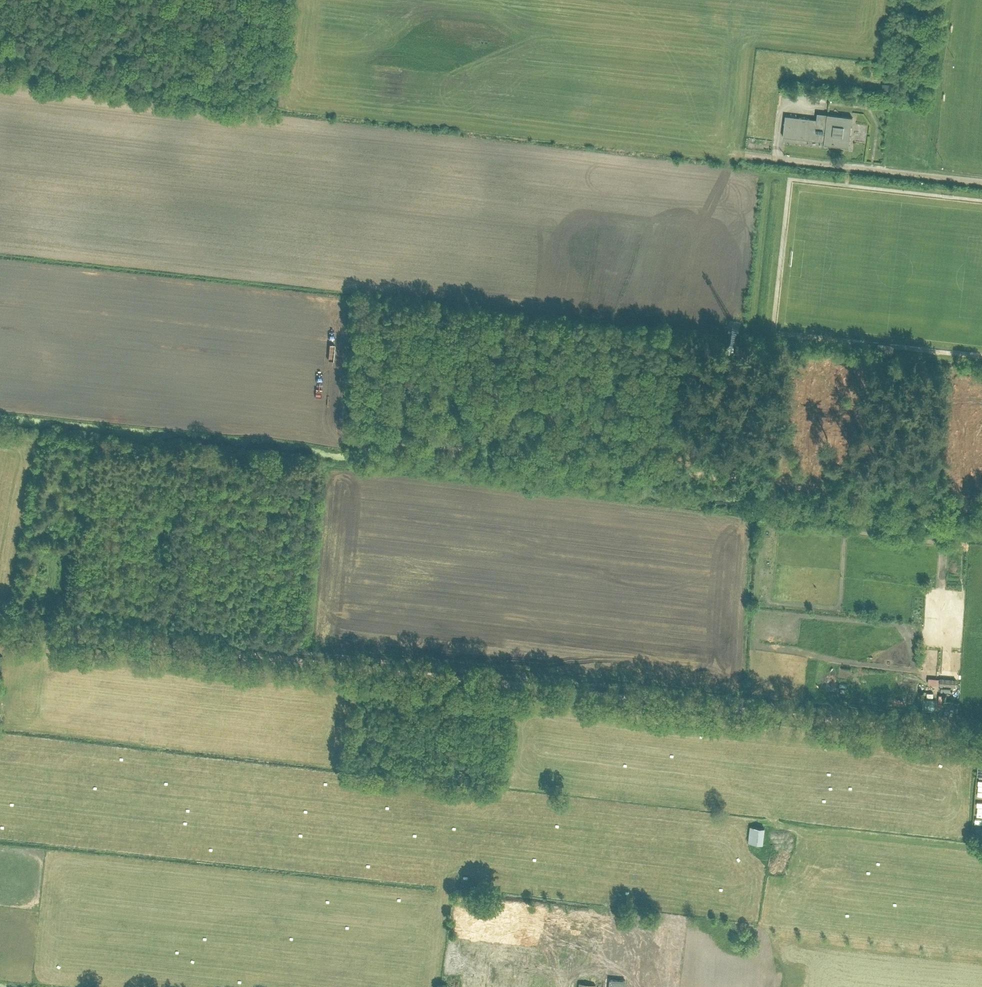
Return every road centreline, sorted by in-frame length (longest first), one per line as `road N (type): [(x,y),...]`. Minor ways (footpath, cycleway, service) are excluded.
road 1 (track): [(0,628),(981,737)]
road 2 (track): [(981,505),(344,436)]

